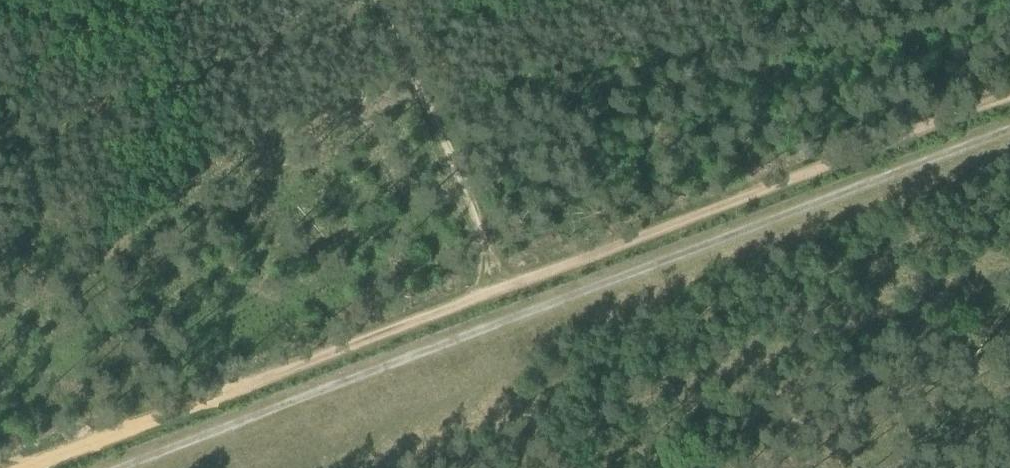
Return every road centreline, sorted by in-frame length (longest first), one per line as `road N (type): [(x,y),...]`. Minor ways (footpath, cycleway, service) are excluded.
road 1 (track): [(1009,101),(35,467)]
road 2 (track): [(128,467),(1009,130)]

